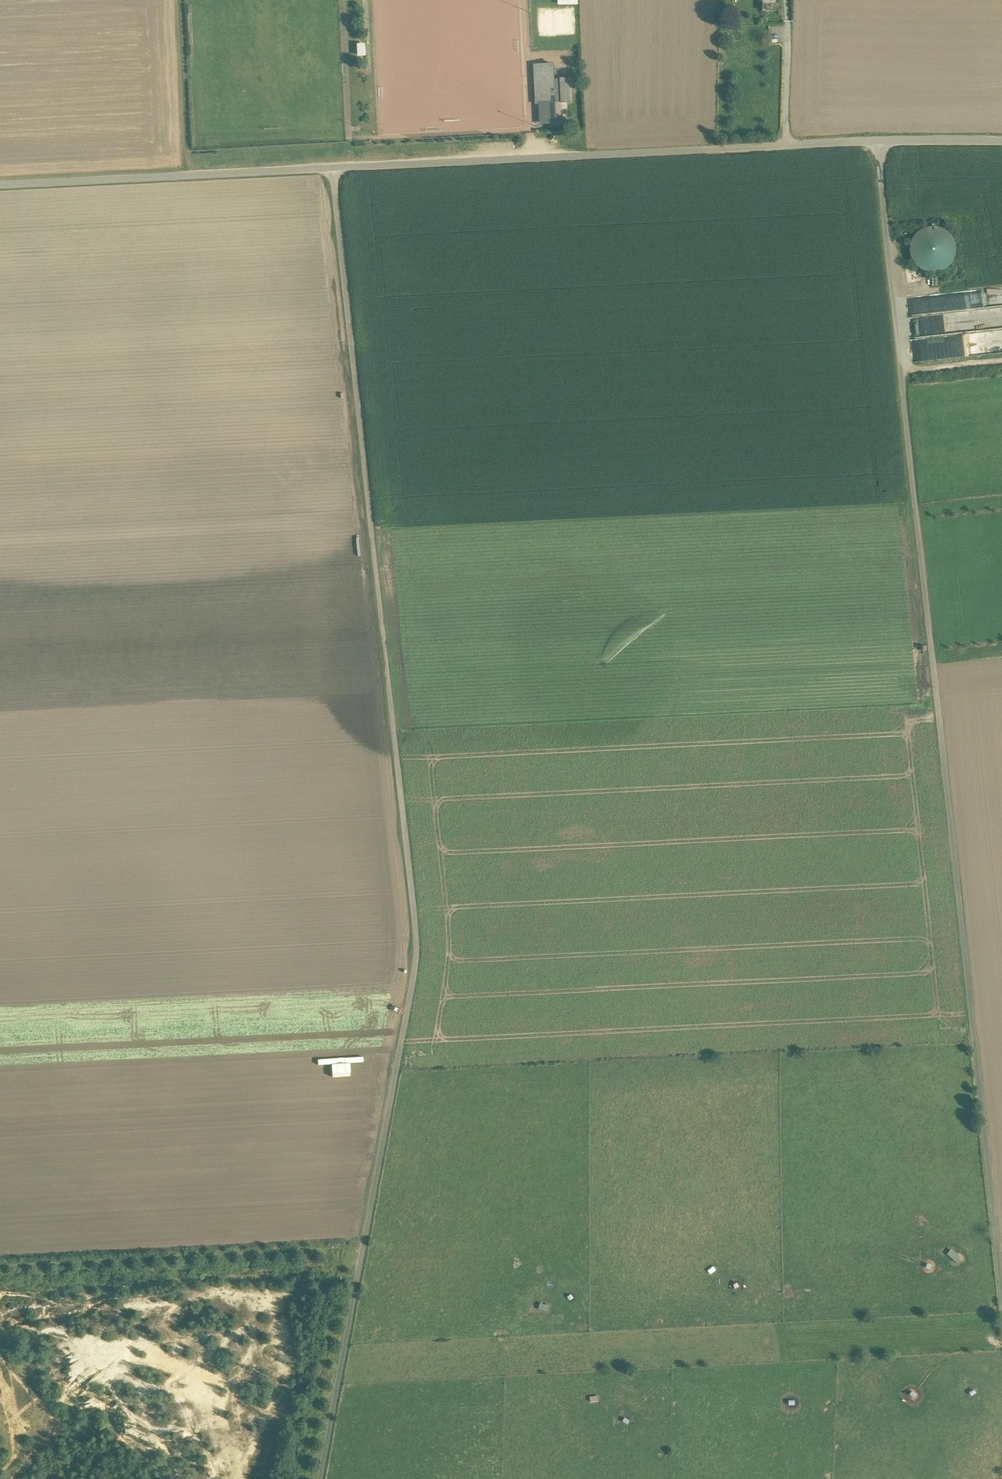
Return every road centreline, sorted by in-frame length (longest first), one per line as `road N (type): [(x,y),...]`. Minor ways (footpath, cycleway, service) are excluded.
road 1 (track): [(1001,1294),(876,138)]
road 2 (track): [(332,164),(420,934),(370,1230)]
road 3 (track): [(876,138),(0,182)]
road 4 (track): [(370,1230),(0,1253)]
road 5 (track): [(370,1230),(326,1478)]
road 6 (track): [(1001,140),(876,138)]

